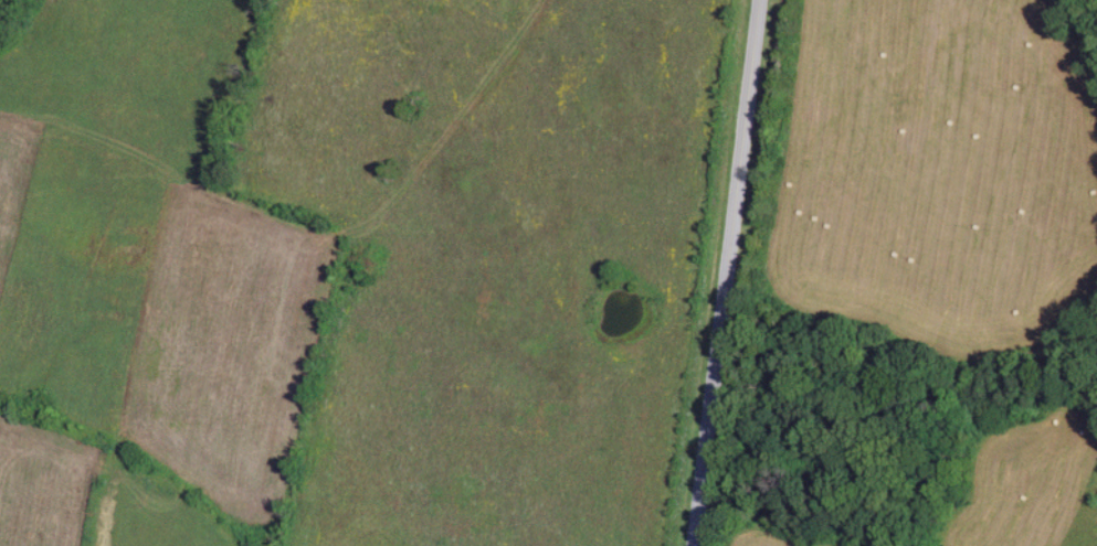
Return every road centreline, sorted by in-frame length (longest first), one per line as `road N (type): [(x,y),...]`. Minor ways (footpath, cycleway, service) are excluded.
road 1 (secondary): [(696,545),(761,0)]

